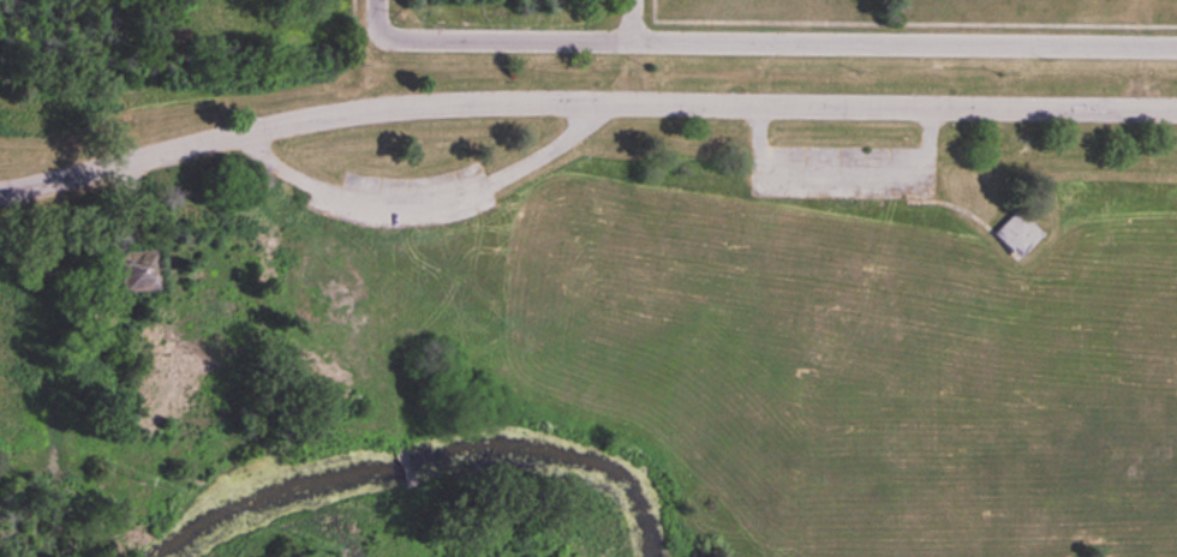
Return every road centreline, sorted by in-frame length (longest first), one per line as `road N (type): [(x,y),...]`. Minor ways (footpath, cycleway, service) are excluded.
road 1 (residential): [(0,194),(375,110),(1176,110)]
road 2 (residential): [(383,34),(1176,48)]

